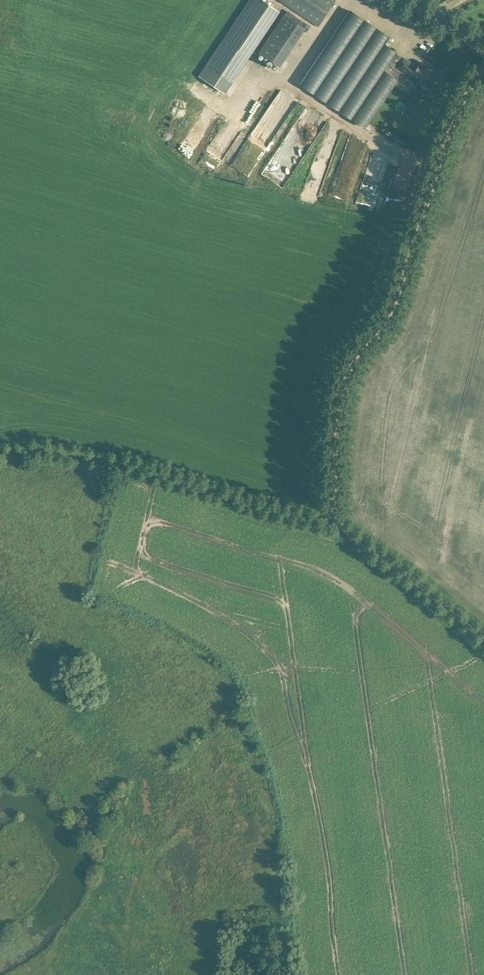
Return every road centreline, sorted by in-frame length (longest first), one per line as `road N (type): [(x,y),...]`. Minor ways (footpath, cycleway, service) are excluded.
road 1 (track): [(483,69),(437,161),(391,306),(342,372),(332,519)]
road 2 (track): [(332,519),(240,501),(130,466),(40,449),(0,454)]
road 3 (track): [(483,639),(332,519)]

